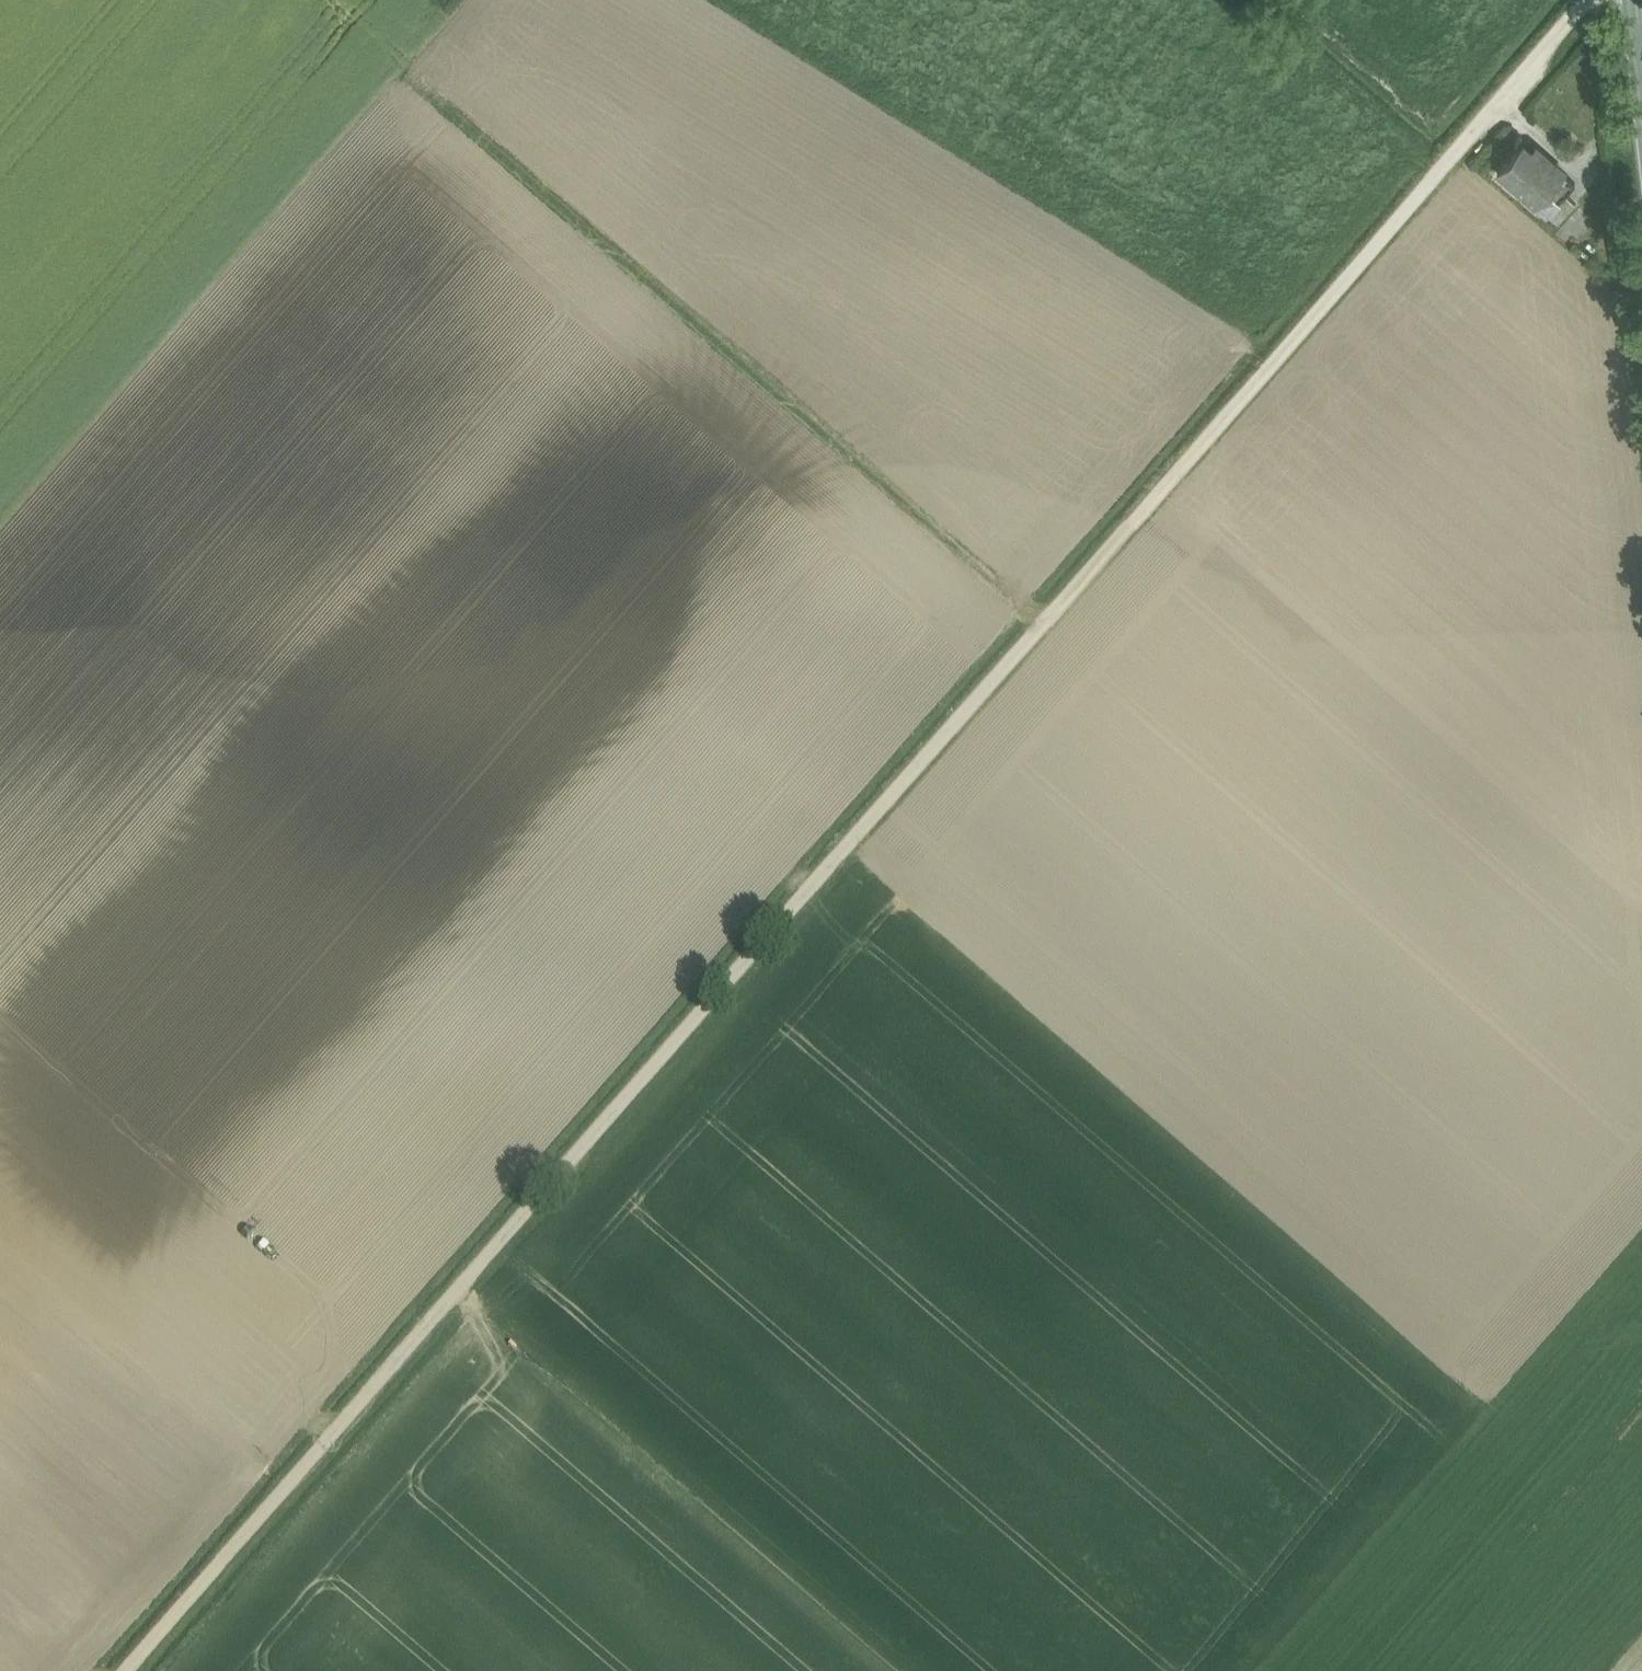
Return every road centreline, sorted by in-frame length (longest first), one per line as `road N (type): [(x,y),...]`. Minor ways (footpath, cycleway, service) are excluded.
road 1 (residential): [(1588,0),(125,1670)]

